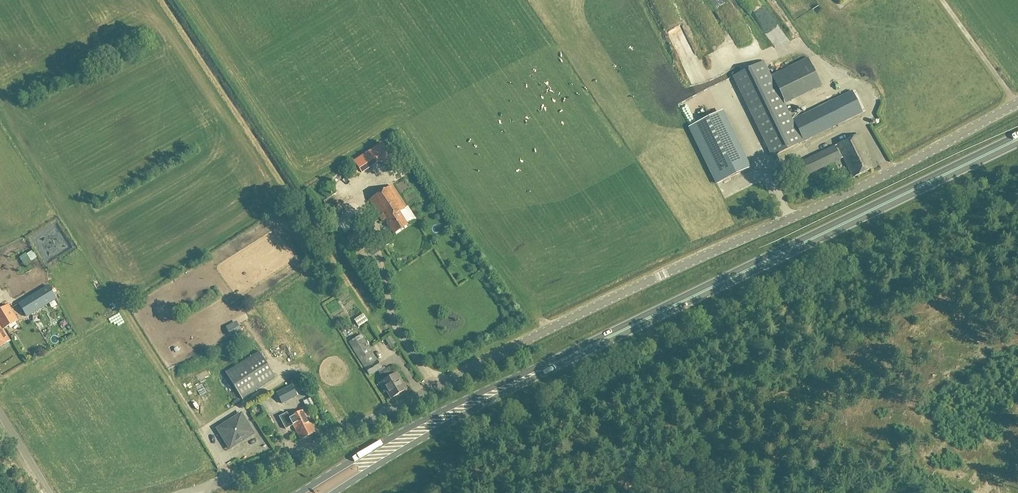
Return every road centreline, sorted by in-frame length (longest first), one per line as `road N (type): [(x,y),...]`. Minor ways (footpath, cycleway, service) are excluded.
road 1 (unclassified): [(198,491),(352,429),(1017,108)]
road 2 (trunk): [(555,364),(1017,140)]
road 3 (trunk): [(555,364),(424,422),(301,492)]
road 4 (trunk): [(333,492),(555,364)]
road 5 (track): [(728,492),(652,335)]

